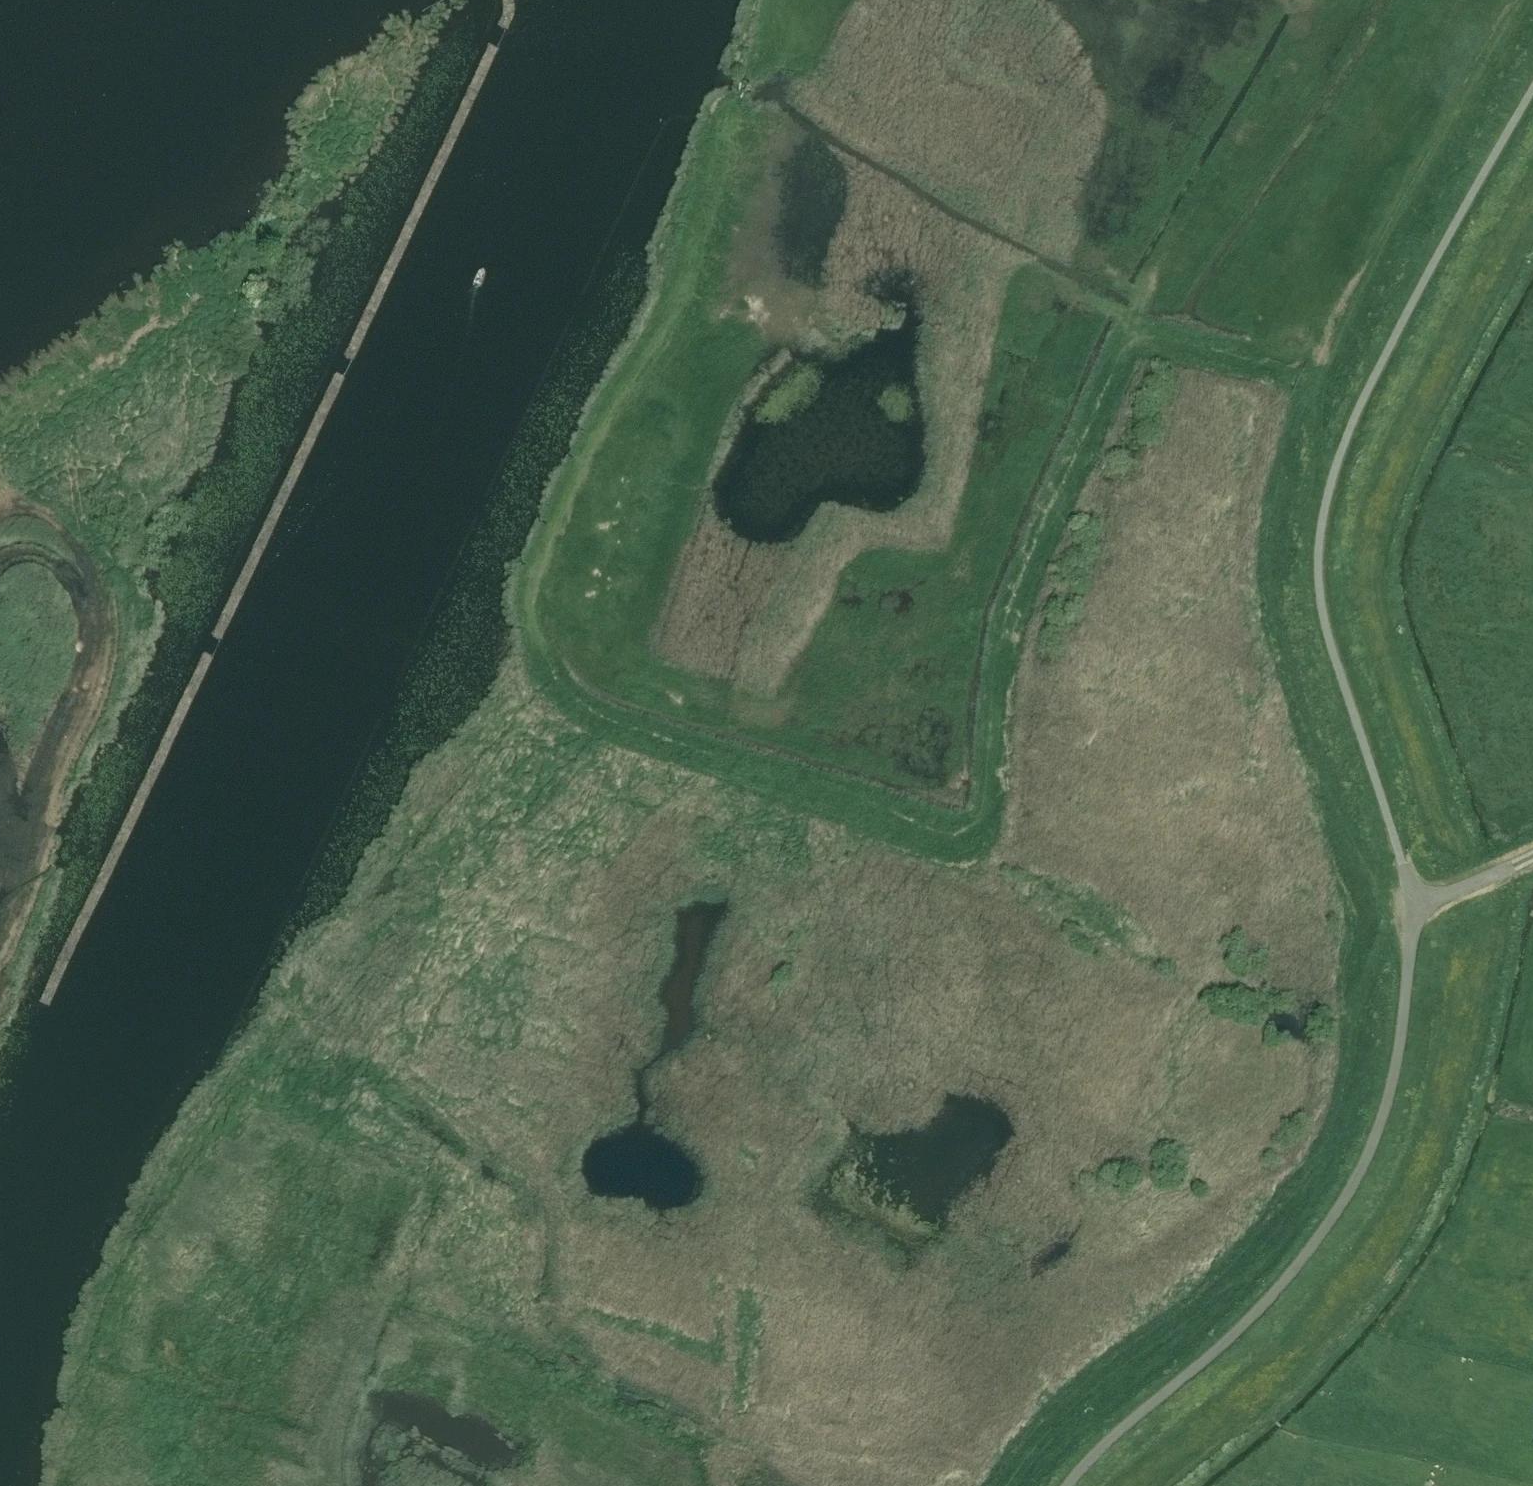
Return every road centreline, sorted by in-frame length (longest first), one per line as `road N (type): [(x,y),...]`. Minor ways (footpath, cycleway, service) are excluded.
road 1 (unclassified): [(1064,1485),(1280,1285),(1353,1187),(1384,1112),(1413,930),(1426,908)]

